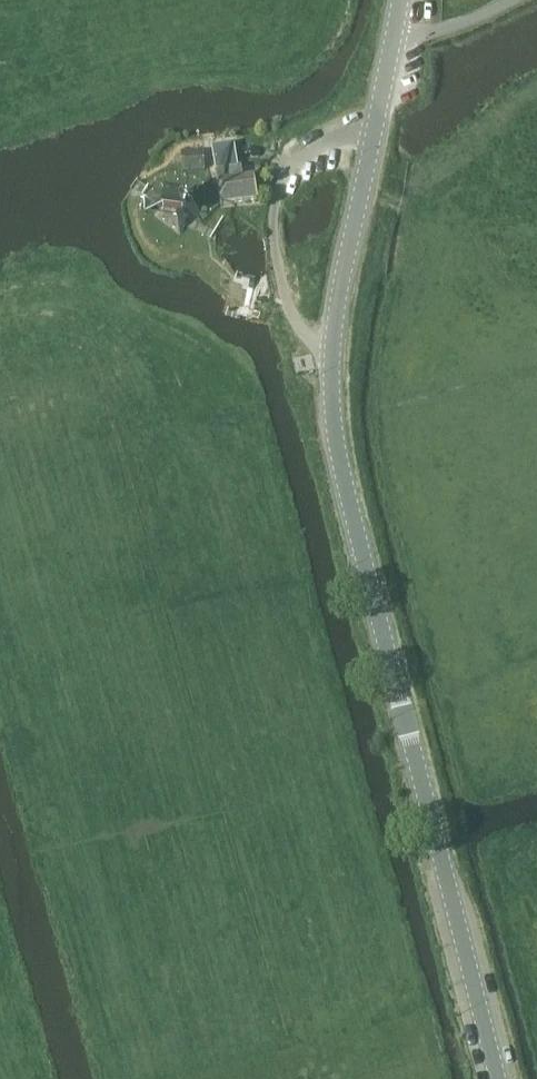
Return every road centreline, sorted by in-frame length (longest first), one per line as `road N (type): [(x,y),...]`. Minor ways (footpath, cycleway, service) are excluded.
road 1 (tertiary): [(403,0),(332,353),(334,425),(500,1078)]
road 2 (track): [(332,353),(288,292),(275,235),(279,186),(299,152),(378,118)]

